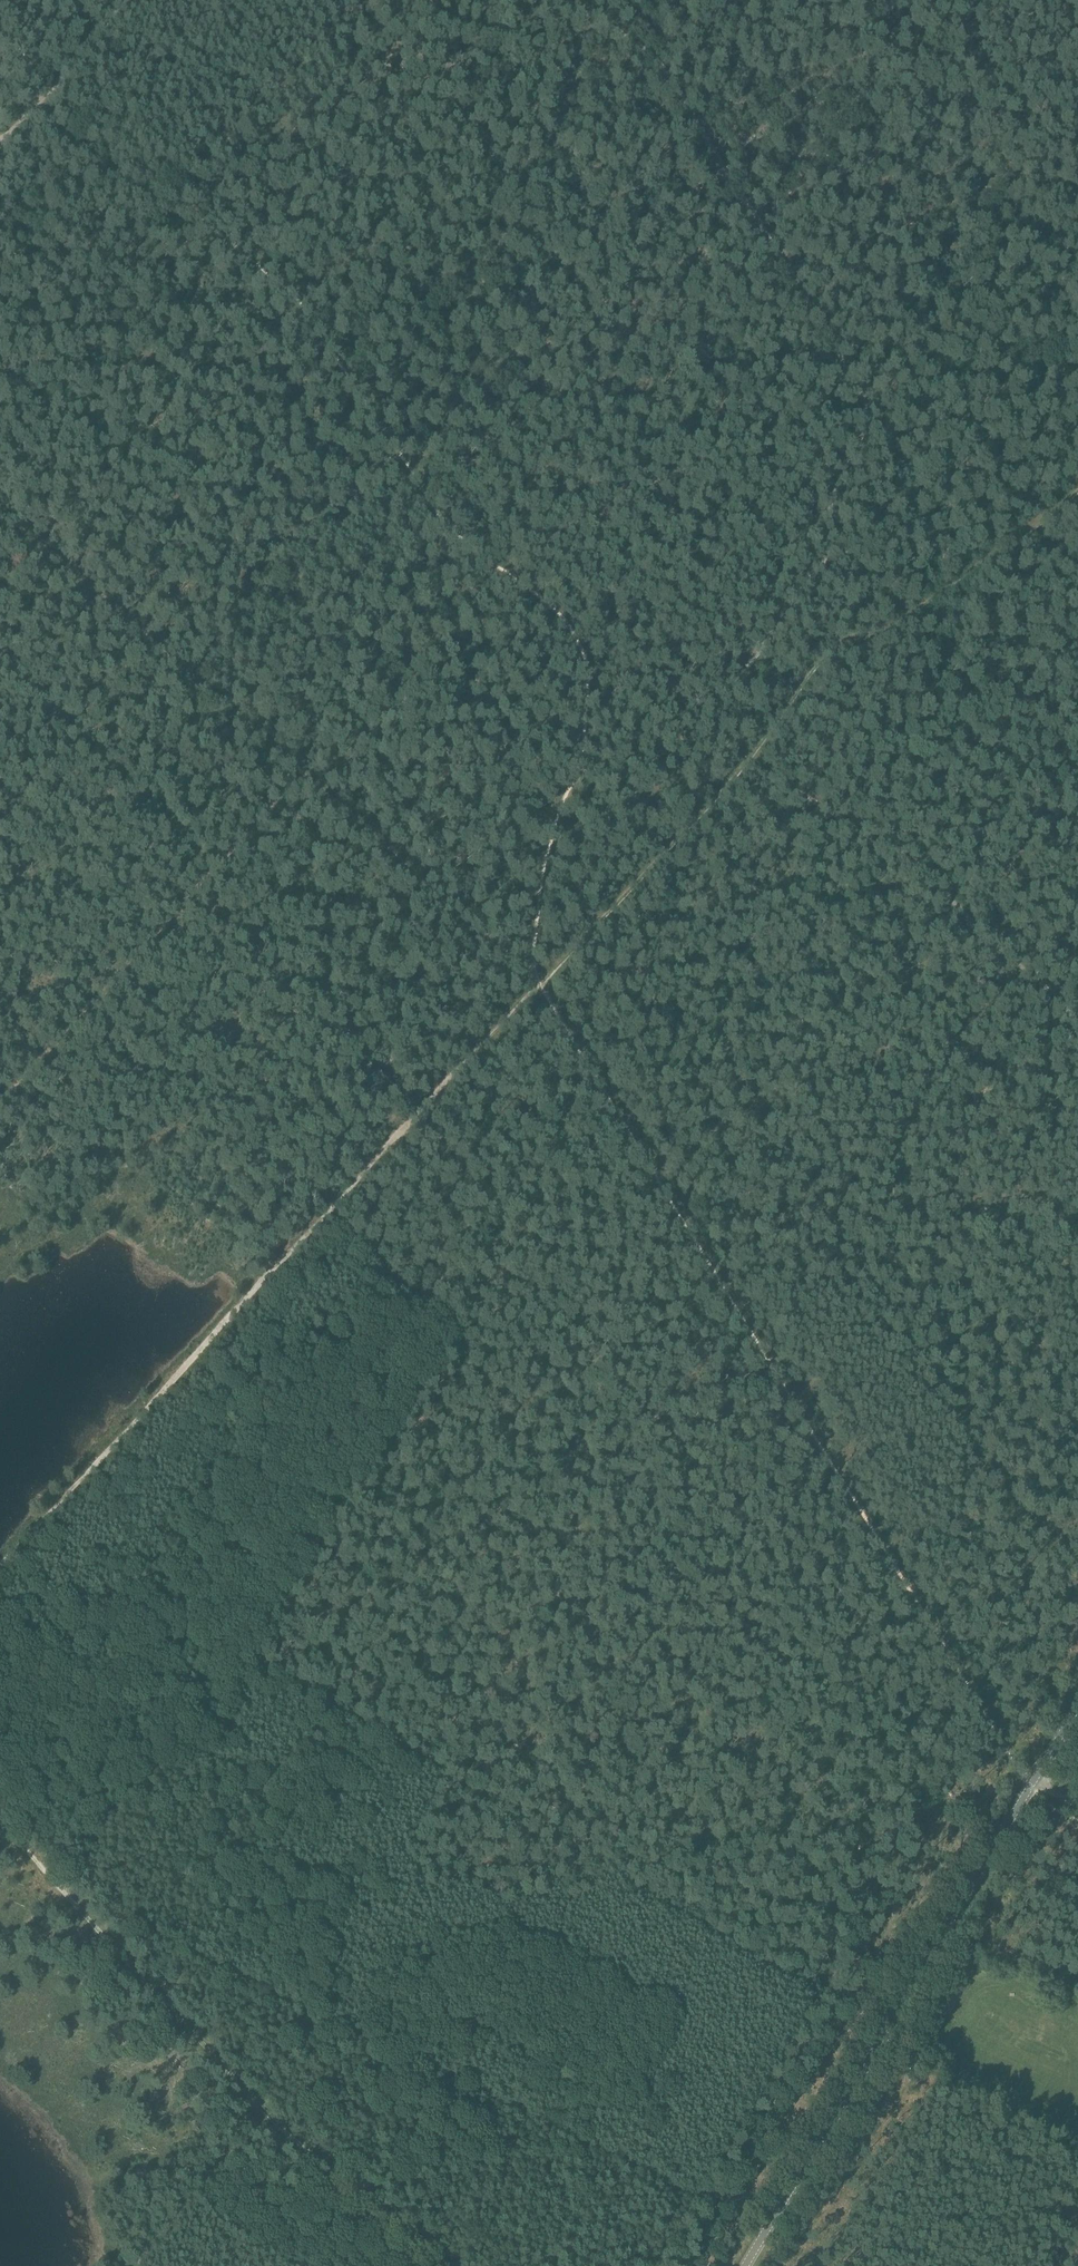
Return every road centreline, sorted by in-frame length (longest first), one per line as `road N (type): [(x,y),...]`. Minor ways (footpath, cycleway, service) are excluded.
road 1 (track): [(0,1573),(539,985)]
road 2 (tertiary): [(747,2265),(1077,1705)]
road 3 (track): [(0,1824),(268,2113),(138,2265)]
road 4 (track): [(0,137),(53,92),(124,0)]
road 5 (track): [(930,1955),(956,1970),(955,1981),(917,2044),(884,2034)]

